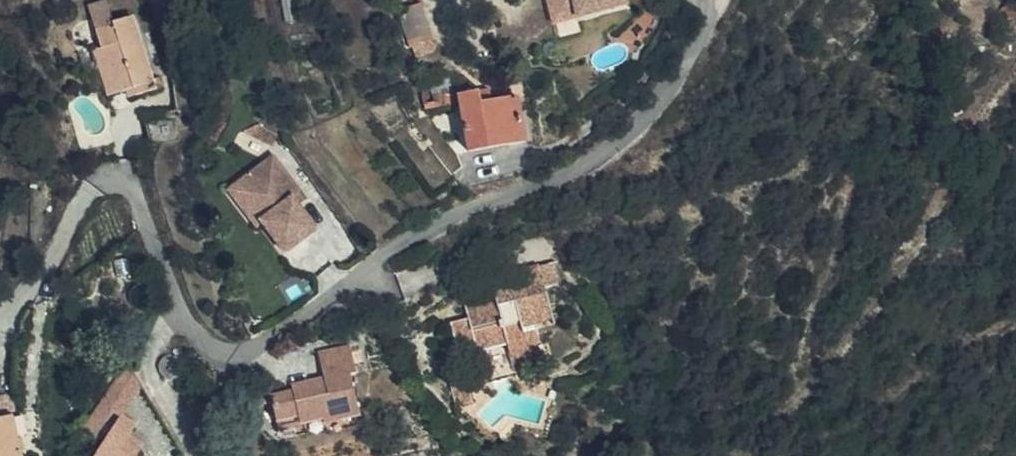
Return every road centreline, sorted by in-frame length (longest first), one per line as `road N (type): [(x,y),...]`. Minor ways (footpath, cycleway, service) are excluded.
road 1 (residential): [(705,0),(682,71),(603,150),(438,224),(274,337),(231,348),(202,345),(183,328),(120,183),(80,201),(19,301),(0,318)]

